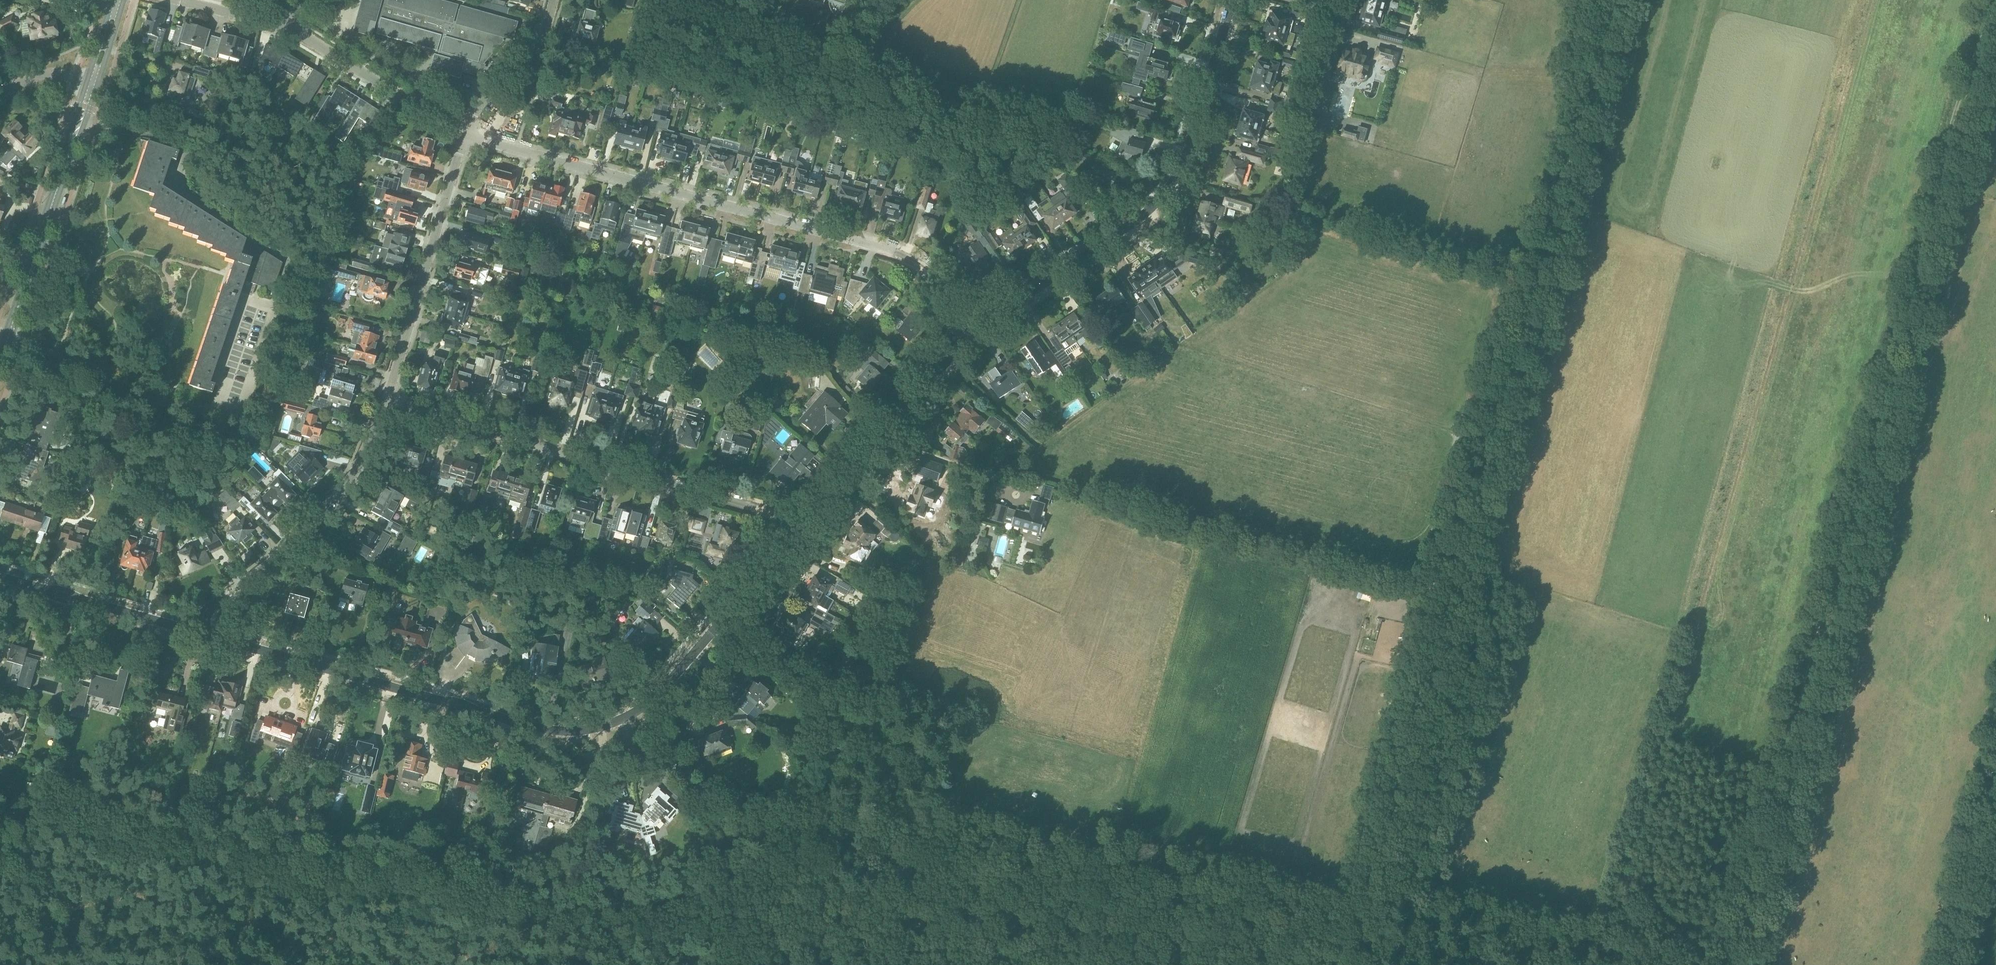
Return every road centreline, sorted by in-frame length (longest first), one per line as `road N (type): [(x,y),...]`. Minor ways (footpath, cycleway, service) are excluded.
road 1 (track): [(1347,964),(1620,0)]
road 2 (track): [(1990,0),(1728,964)]
road 3 (residential): [(722,621),(623,721),(568,734),(199,634)]
road 4 (residential): [(975,332),(937,278),(909,257),(464,136)]
road 5 (residential): [(798,535),(773,514),(380,399)]
road 6 (residential): [(975,332),(1167,193),(1182,167),(1232,0)]
road 7 (residential): [(199,634),(213,607),(322,517),(344,486),(380,399)]
road 8 (secondary): [(0,364),(92,84)]
road 9 (residential): [(380,399),(464,136)]
road 10 (residential): [(798,535),(975,332)]
road 11 (residential): [(464,136),(286,25)]
road 12 (residential): [(199,634),(0,577)]
road 13 (residential): [(464,136),(480,103),(535,50),(555,0)]
road 14 (track): [(1456,586),(1317,547)]

